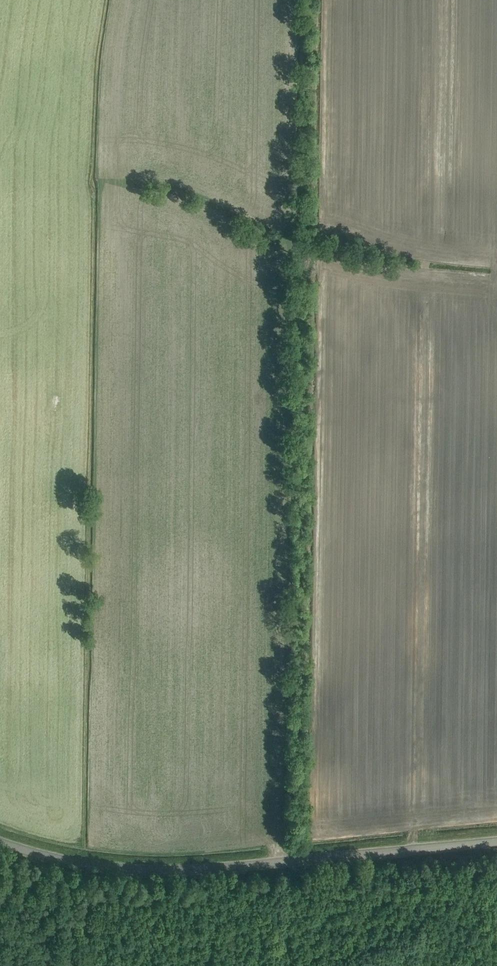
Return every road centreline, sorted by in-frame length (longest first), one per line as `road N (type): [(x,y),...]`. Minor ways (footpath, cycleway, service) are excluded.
road 1 (unclassified): [(496,843),(178,871),(69,863),(0,843)]

